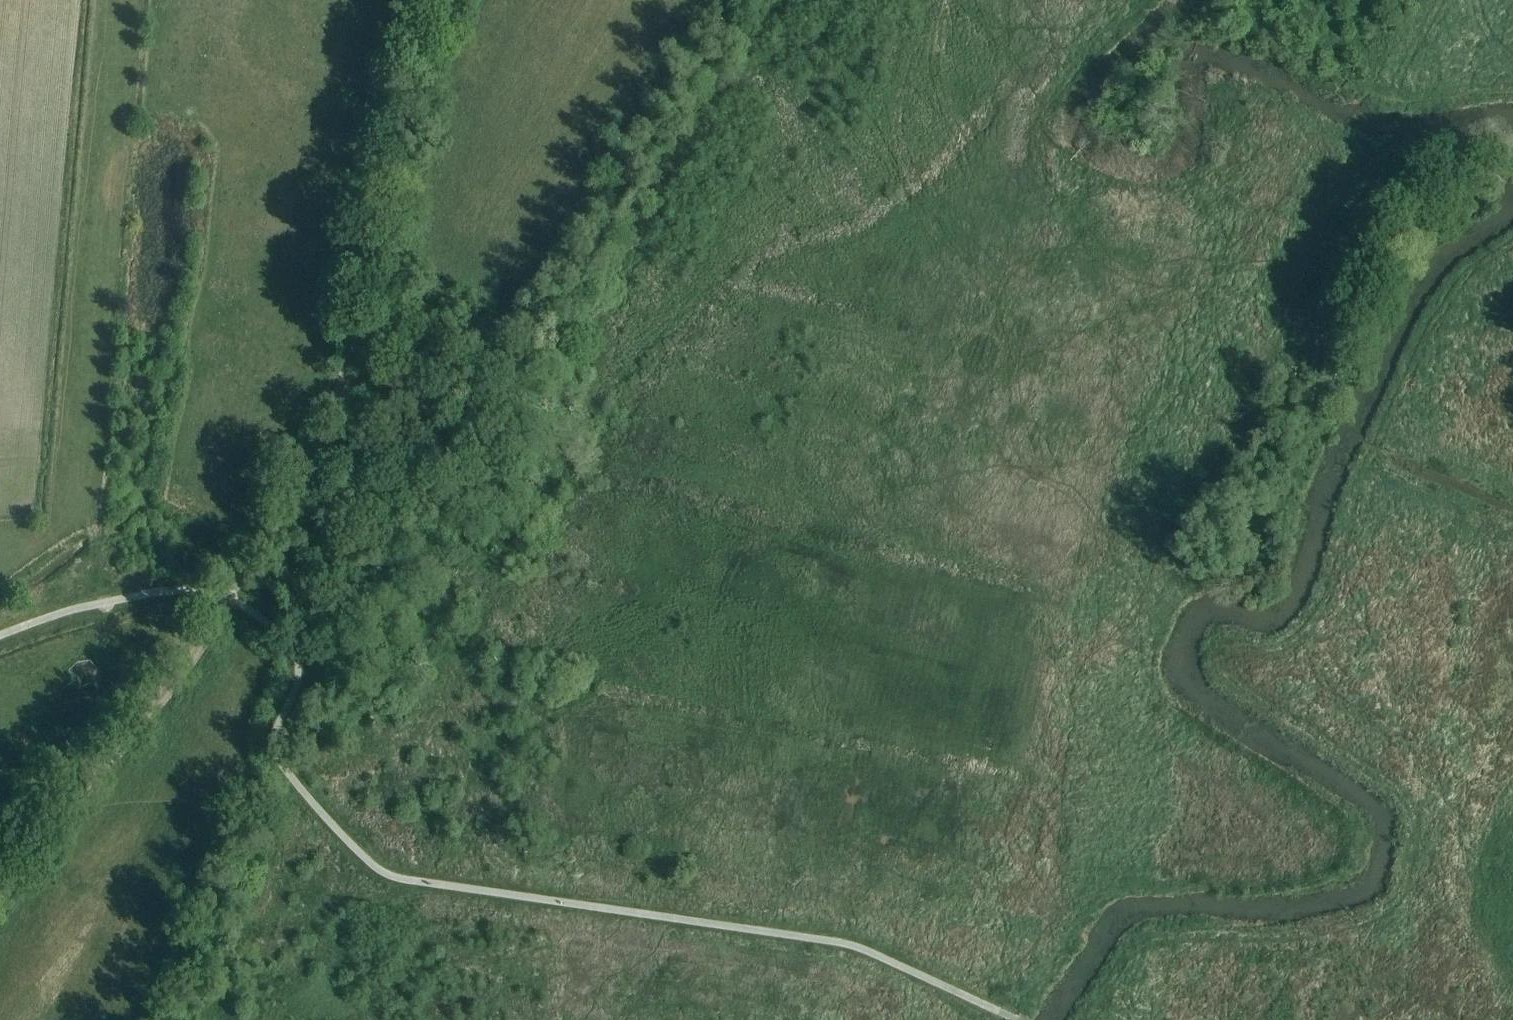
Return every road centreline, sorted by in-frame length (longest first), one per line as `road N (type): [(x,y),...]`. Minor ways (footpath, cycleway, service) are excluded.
road 1 (track): [(228,598),(312,459),(351,359),(378,205),(442,0)]
road 2 (track): [(0,893),(122,745),(228,598)]

